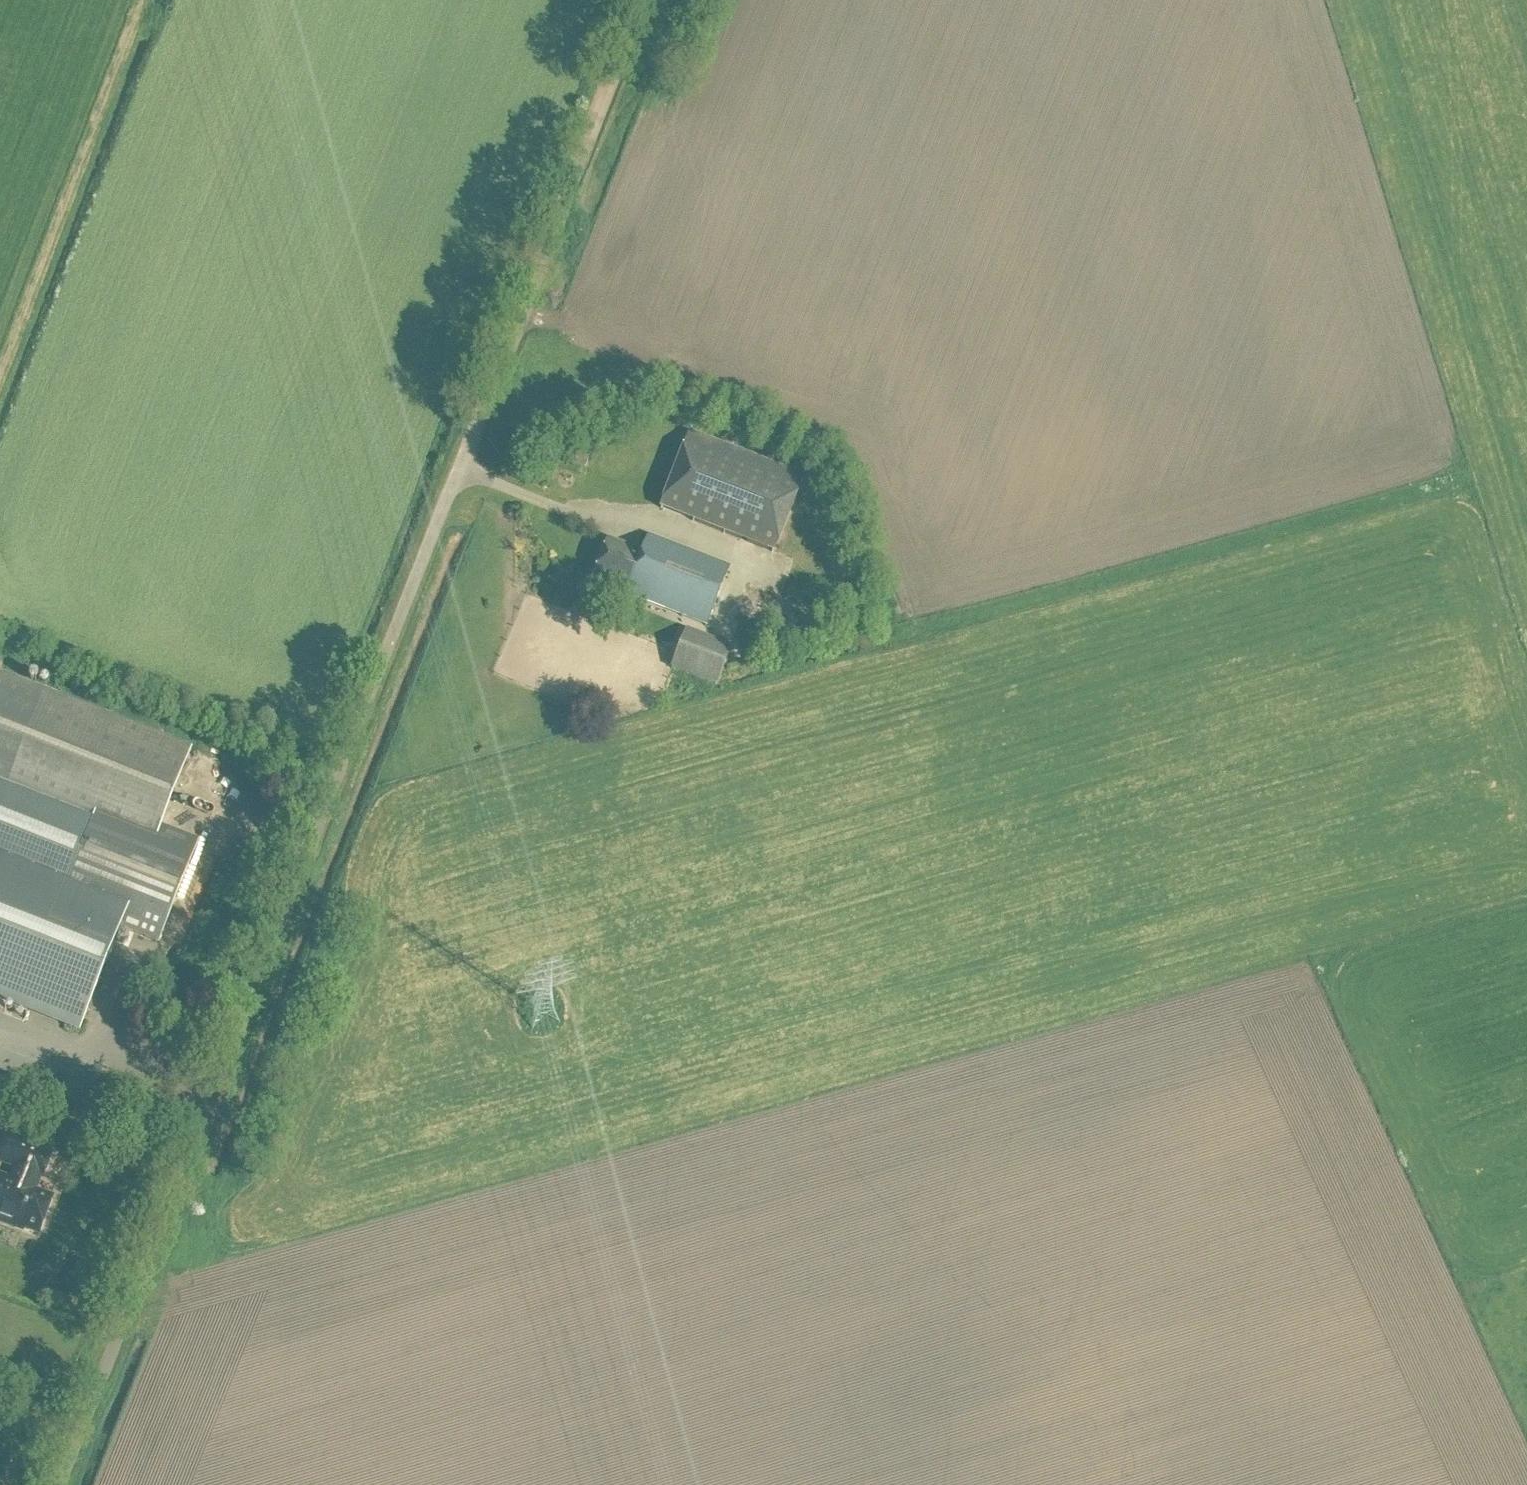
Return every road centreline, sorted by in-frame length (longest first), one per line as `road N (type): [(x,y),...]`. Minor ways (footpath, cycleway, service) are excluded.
road 1 (unclassified): [(59,1484),(468,448)]
road 2 (track): [(468,448),(643,0)]

